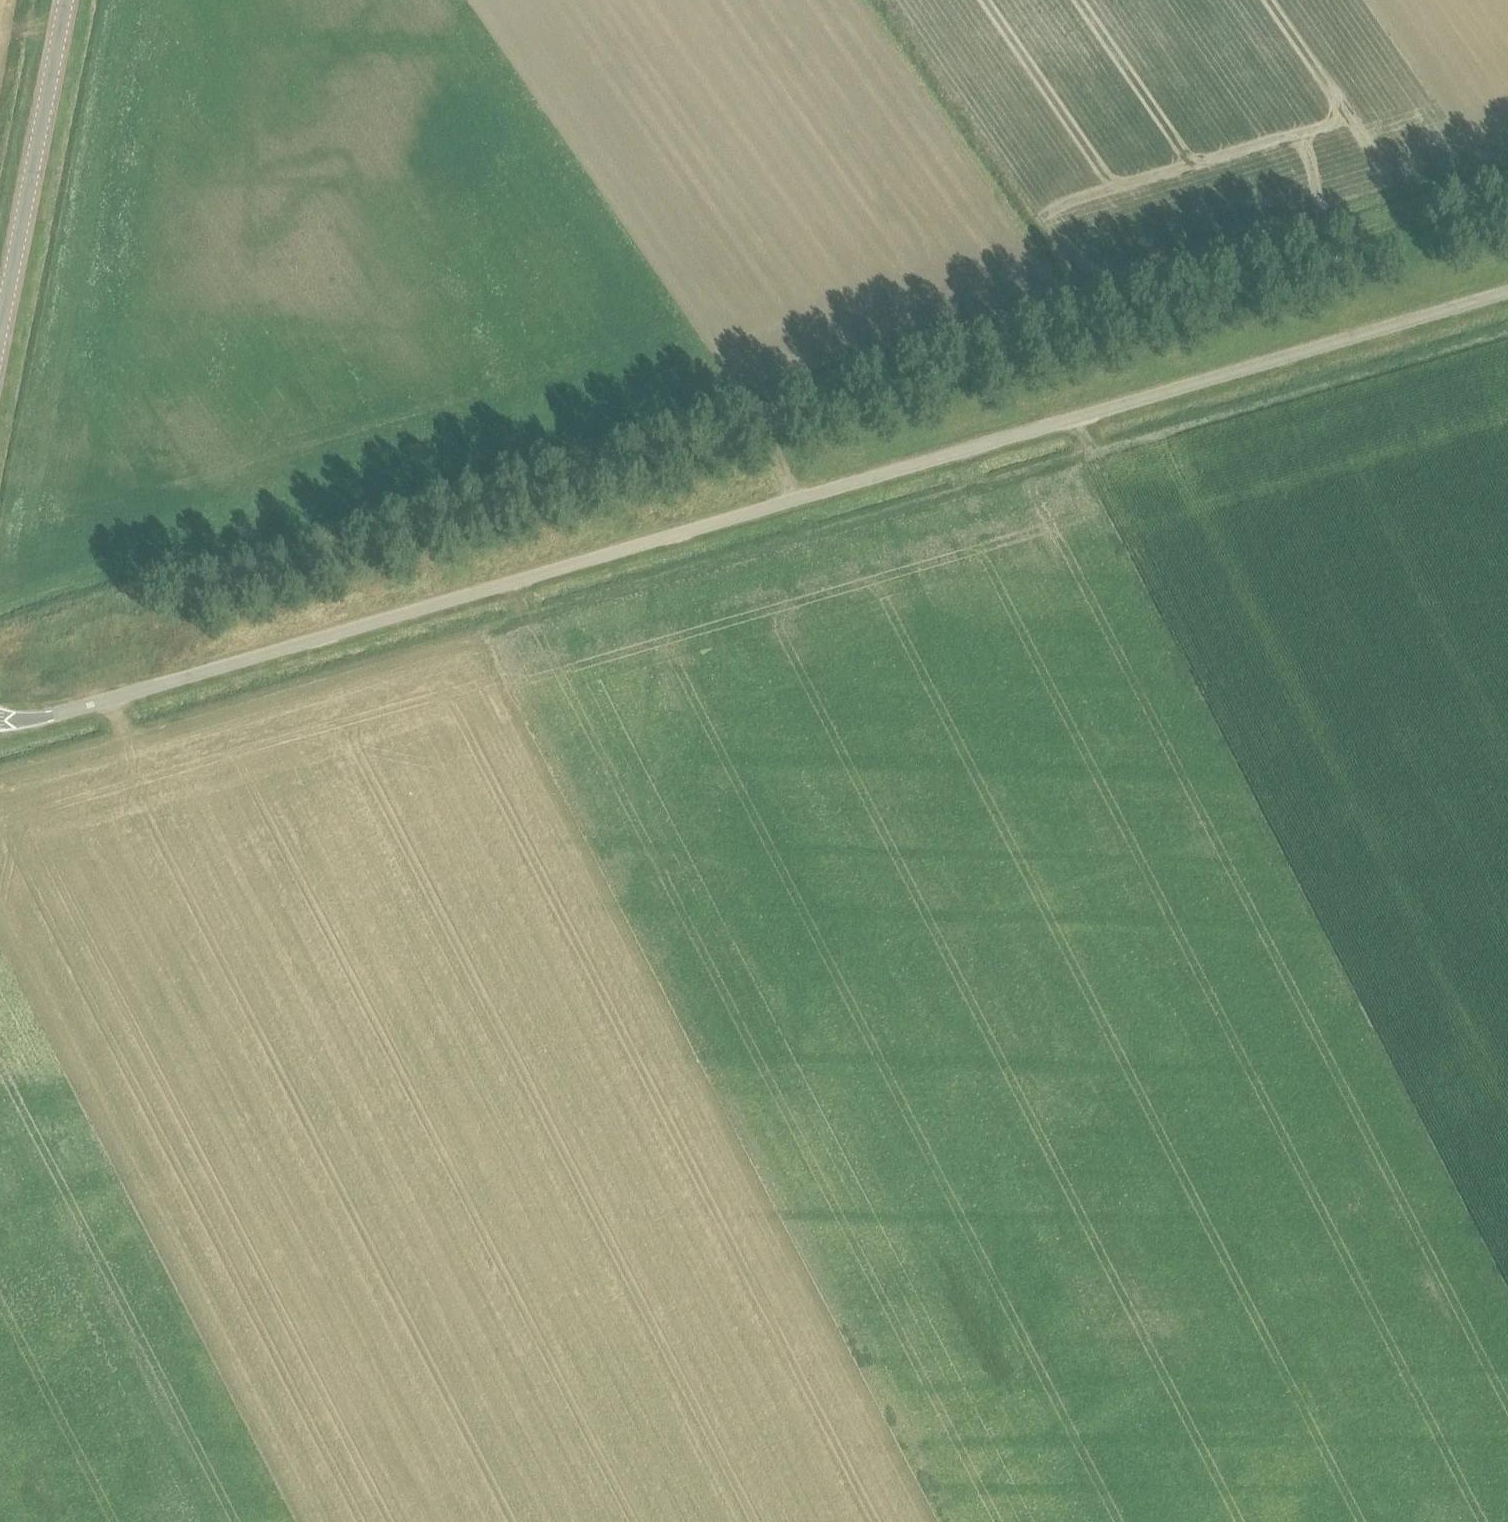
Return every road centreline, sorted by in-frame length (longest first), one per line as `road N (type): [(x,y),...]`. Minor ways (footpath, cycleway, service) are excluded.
road 1 (unclassified): [(0,721),(84,707),(1507,292)]
road 2 (tertiary): [(0,332),(64,0)]

